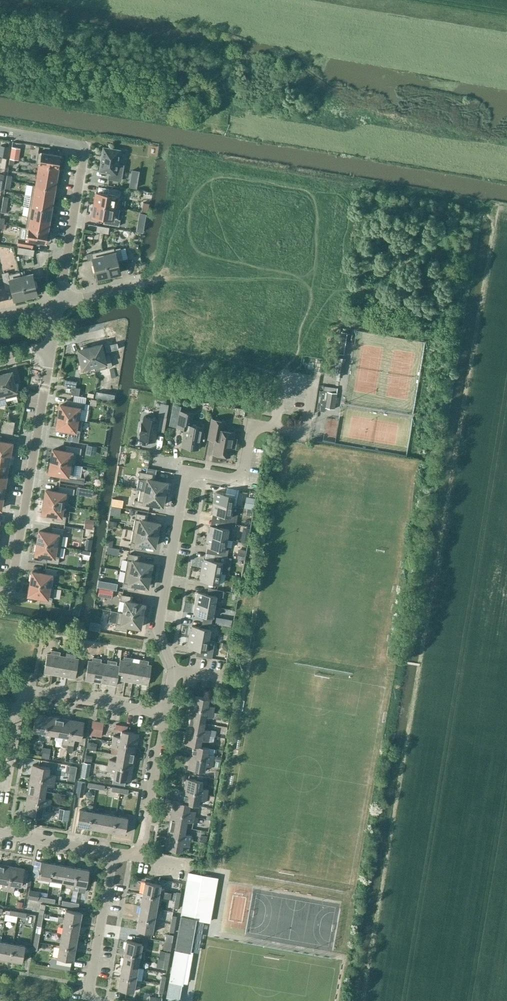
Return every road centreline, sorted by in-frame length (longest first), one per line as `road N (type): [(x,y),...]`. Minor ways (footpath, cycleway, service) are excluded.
road 1 (residential): [(0,591),(11,593),(52,344)]
road 2 (residential): [(165,715),(173,672),(157,630),(187,470)]
road 3 (residential): [(59,305),(82,153),(69,141),(0,131)]
road 4 (residential): [(165,715),(23,690),(10,766),(0,781)]
road 5 (residential): [(187,470),(241,481),(253,424),(304,433)]
road 6 (residential): [(97,1000),(89,985),(113,853)]
road 7 (residential): [(139,858),(165,715)]

